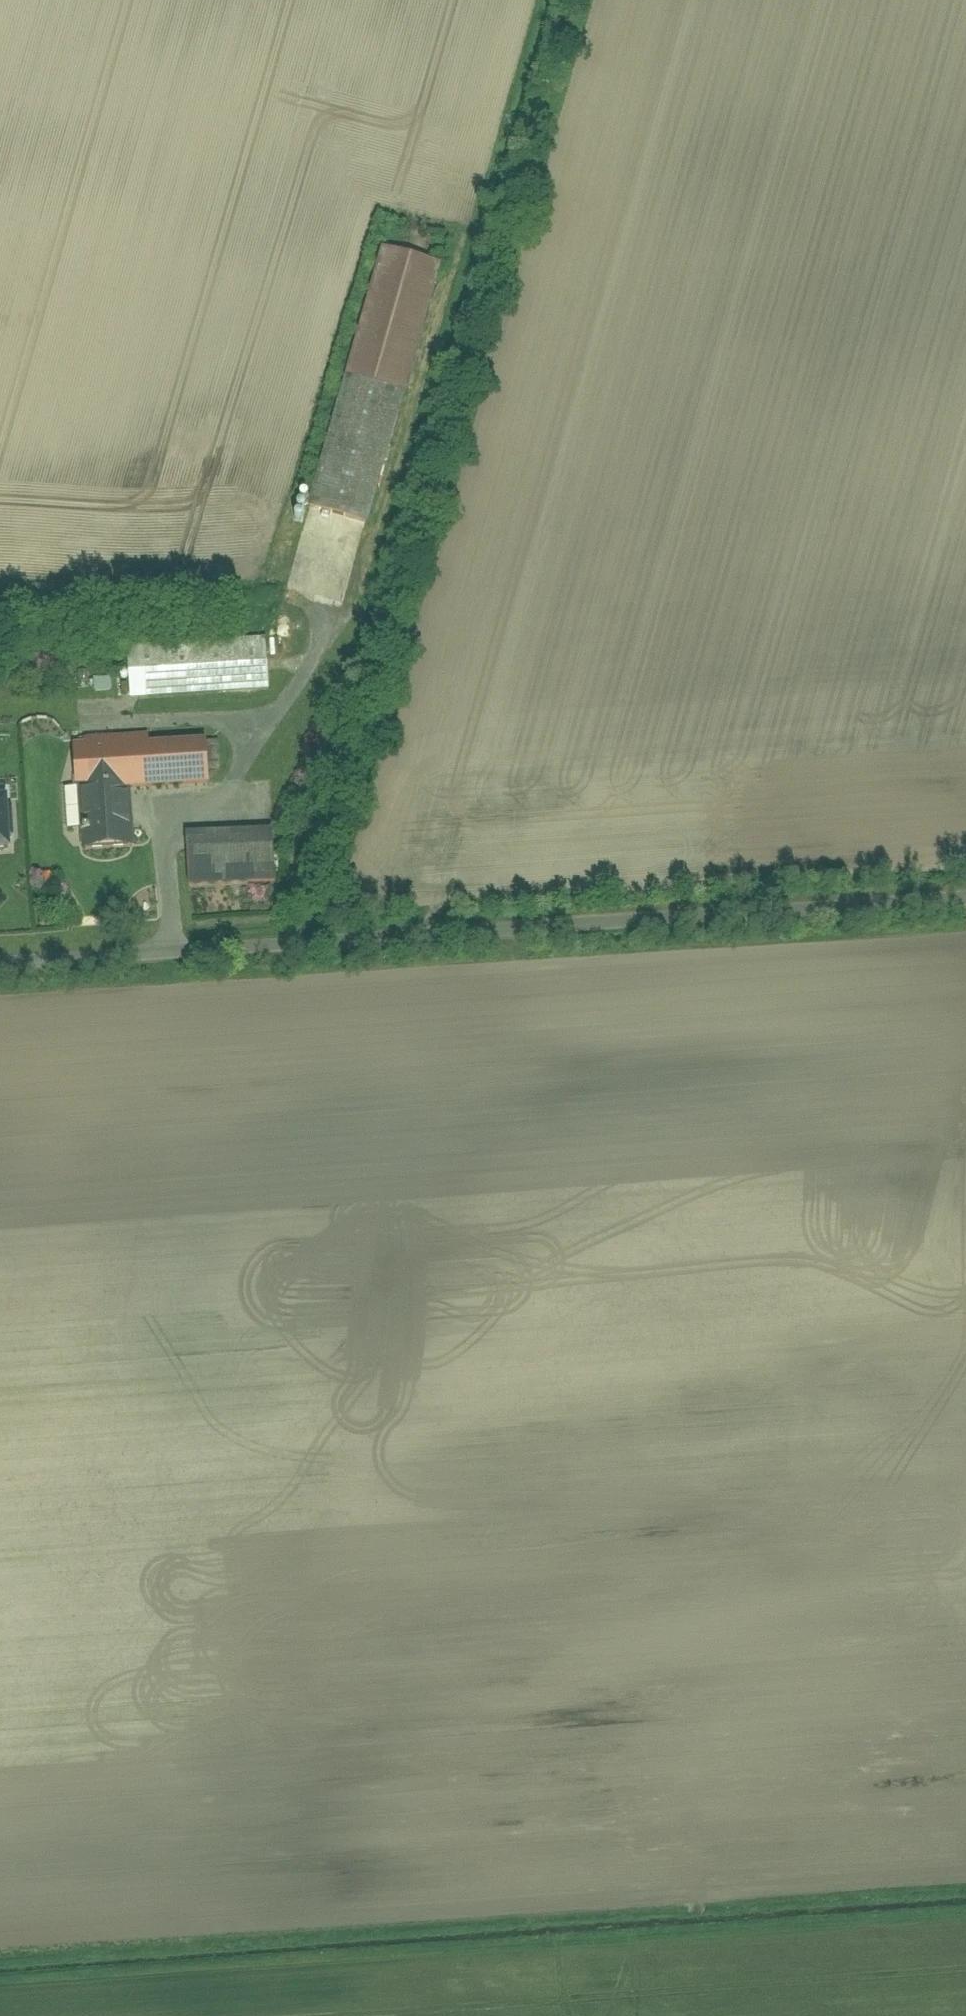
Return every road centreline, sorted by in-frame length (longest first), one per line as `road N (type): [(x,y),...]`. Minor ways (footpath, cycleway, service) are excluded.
road 1 (residential): [(965,901),(0,964)]

